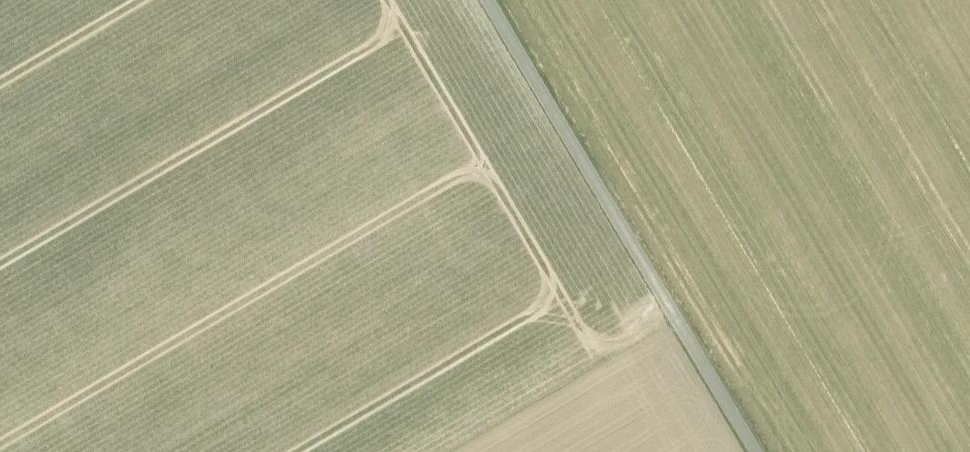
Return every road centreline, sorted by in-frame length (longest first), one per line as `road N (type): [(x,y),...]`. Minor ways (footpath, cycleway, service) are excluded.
road 1 (unclassified): [(758,451),(488,0)]

